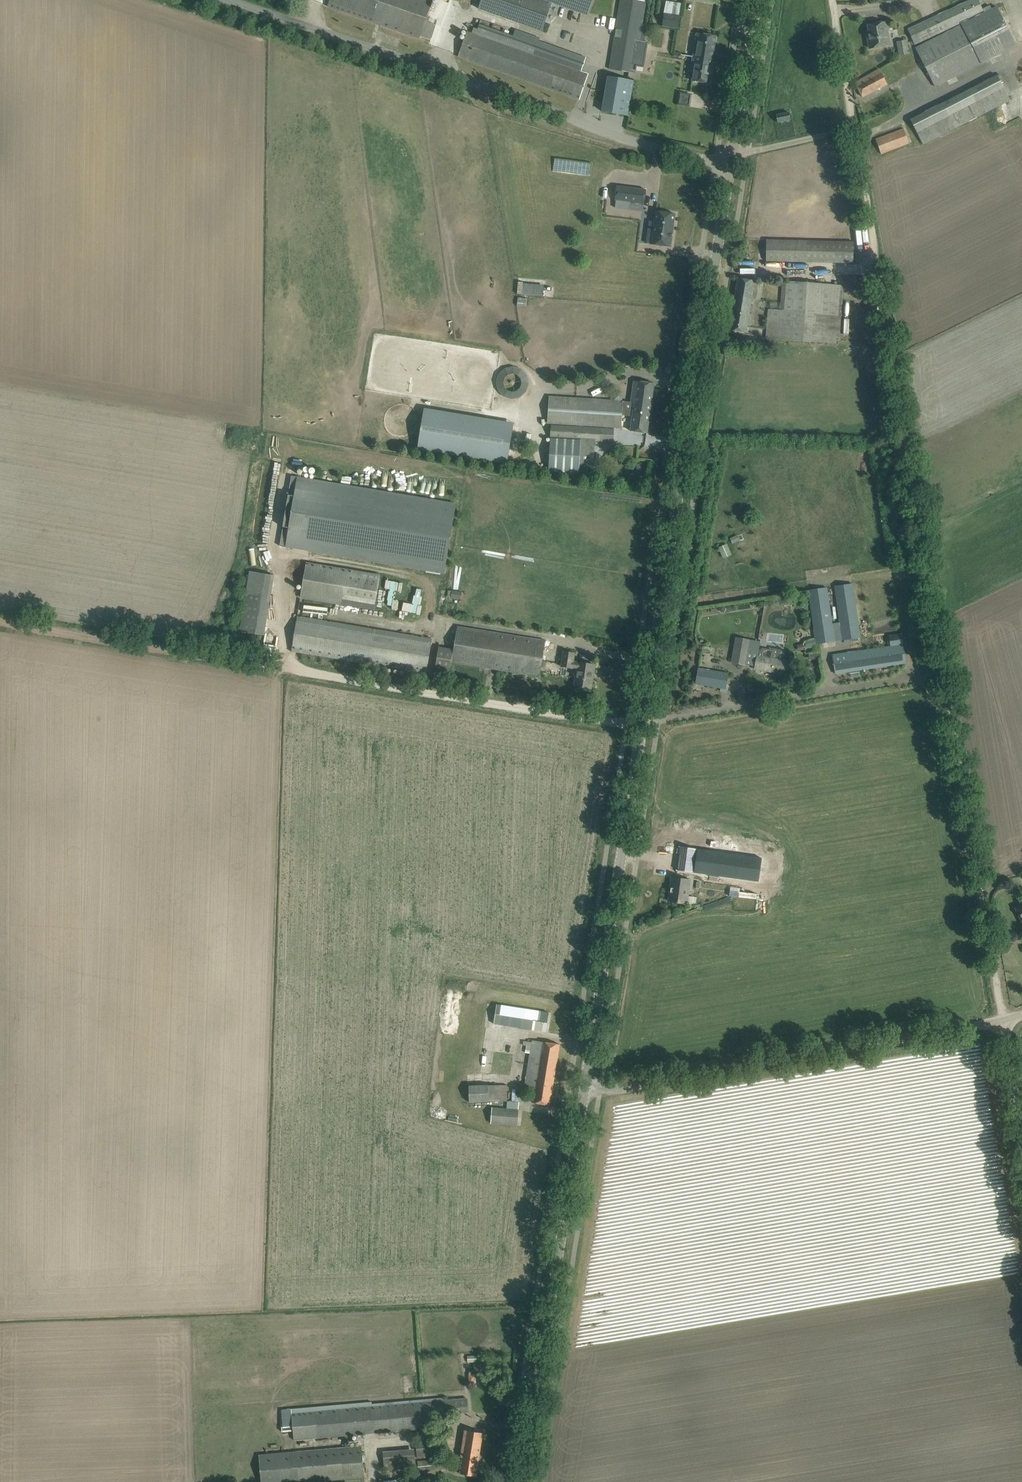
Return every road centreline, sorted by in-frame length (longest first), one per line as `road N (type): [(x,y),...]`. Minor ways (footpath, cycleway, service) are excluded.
road 1 (track): [(1003,1022),(834,0)]
road 2 (tertiary): [(585,1088),(730,162)]
road 3 (track): [(658,733),(0,621)]
road 4 (unclassified): [(730,162),(628,140),(240,0)]
road 5 (unclassified): [(585,1088),(1003,1022)]
road 6 (tertiary): [(522,1481),(585,1088)]
road 7 (tertiary): [(730,162),(752,0)]
road 8 (unclassified): [(730,162),(854,128)]

